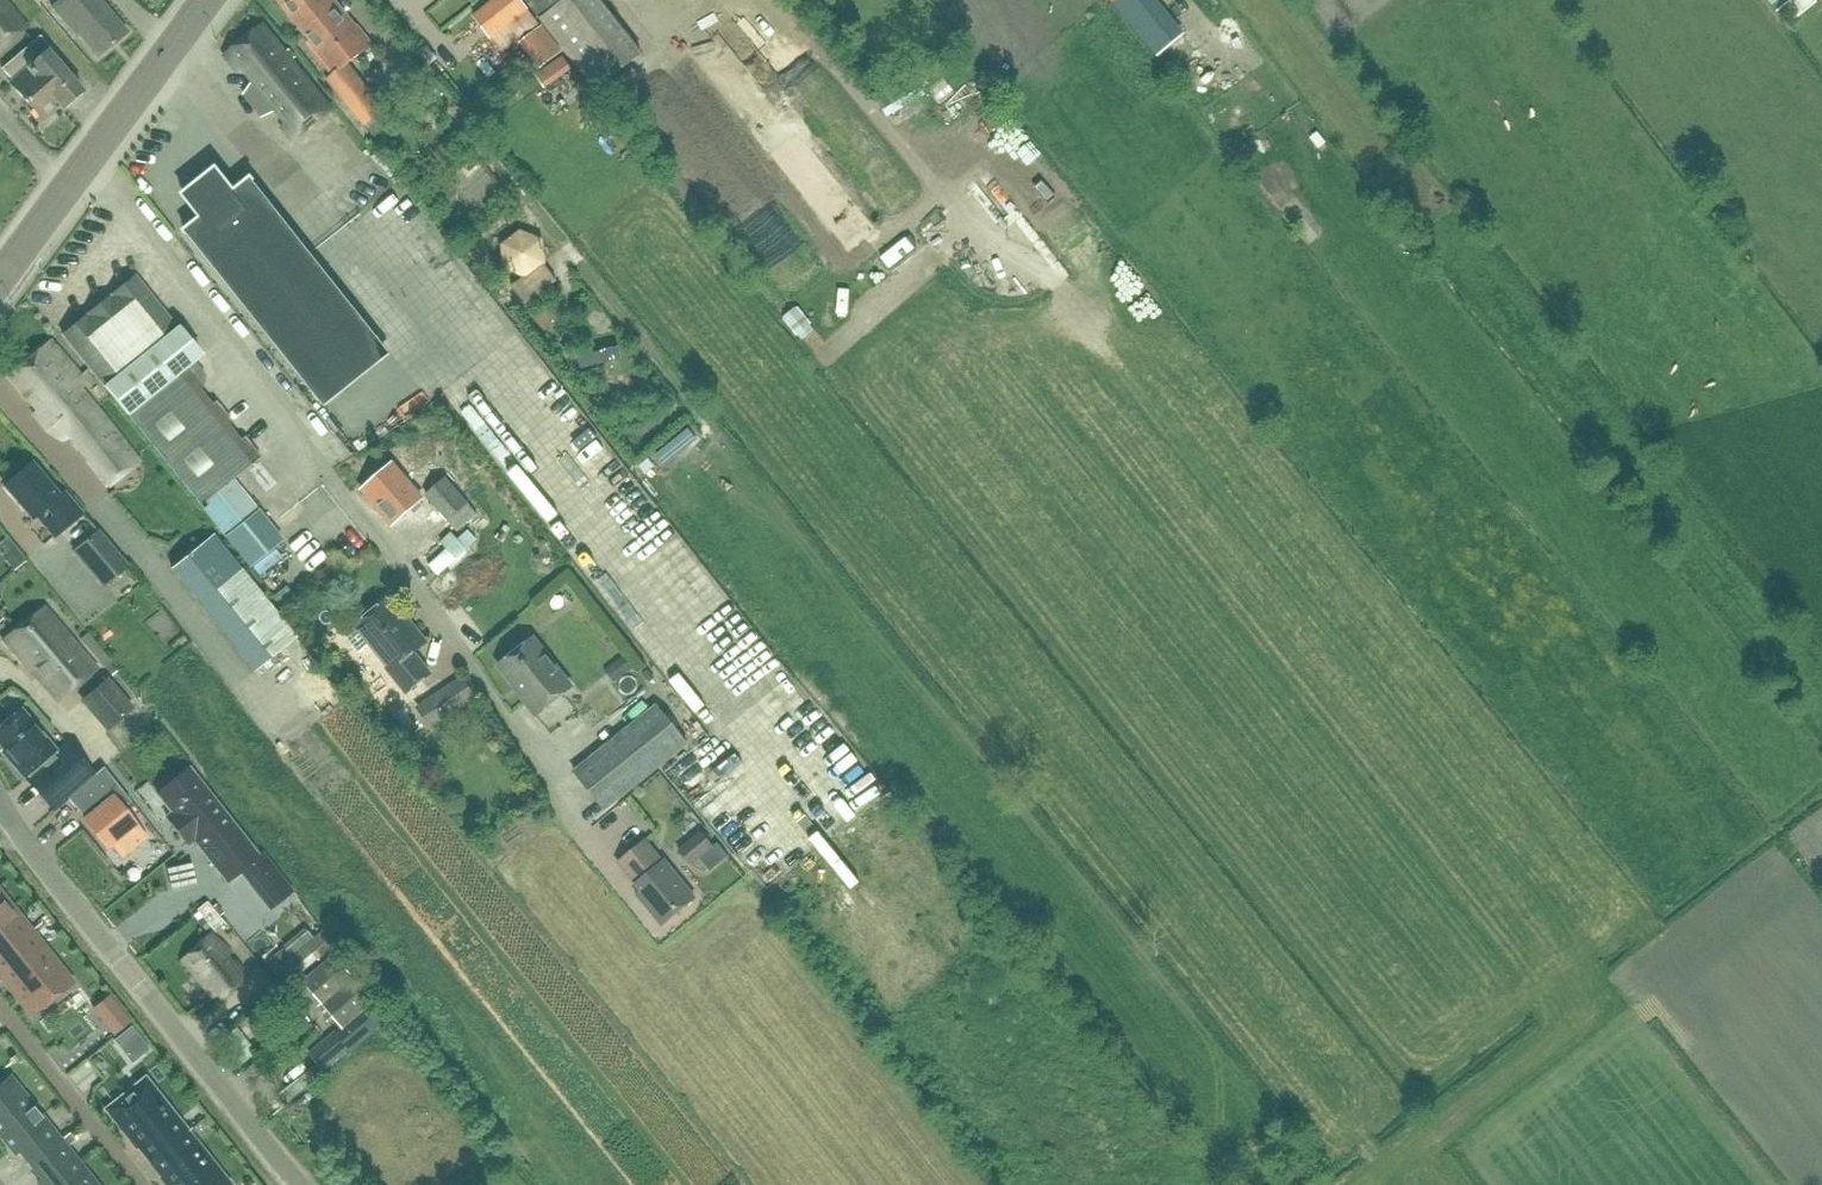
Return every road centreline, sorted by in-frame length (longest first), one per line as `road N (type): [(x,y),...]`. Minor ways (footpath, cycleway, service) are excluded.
road 1 (unclassified): [(300,1184),(0,808)]
road 2 (tertiary): [(0,279),(204,0)]

